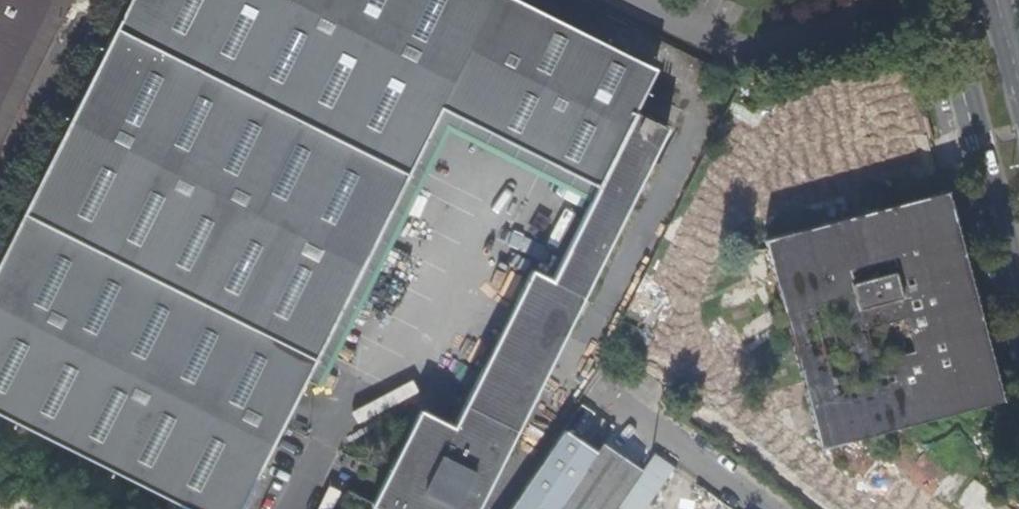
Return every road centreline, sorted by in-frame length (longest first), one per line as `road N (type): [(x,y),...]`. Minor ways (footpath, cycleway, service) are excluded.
road 1 (secondary): [(934,0),(1018,318)]
road 2 (unclassified): [(582,388),(750,508)]

